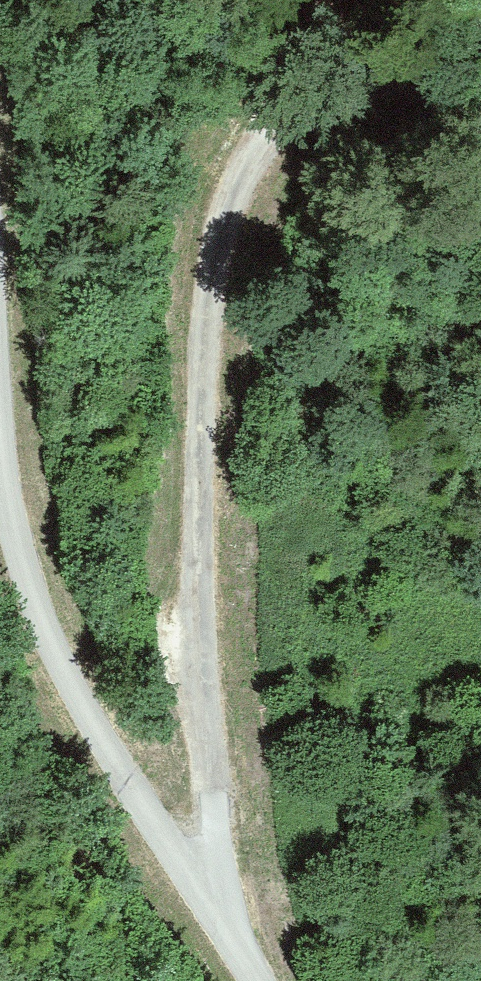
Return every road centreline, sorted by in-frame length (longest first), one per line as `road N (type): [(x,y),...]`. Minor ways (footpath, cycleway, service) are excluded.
road 1 (track): [(227,945),(199,375),(253,145),(355,87),(456,78),(480,87)]
road 2 (unclassified): [(0,453),(38,618),(70,690),(252,980)]

